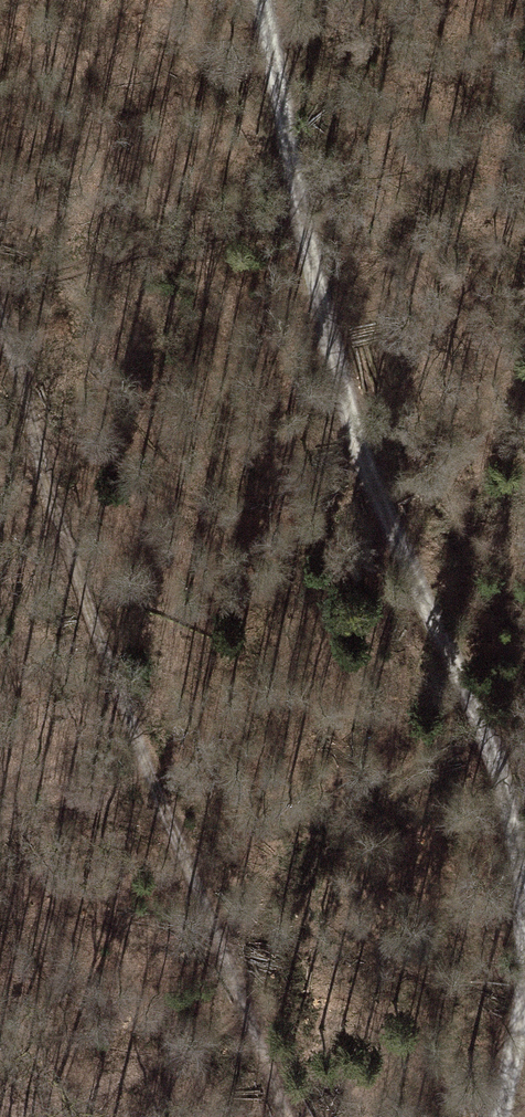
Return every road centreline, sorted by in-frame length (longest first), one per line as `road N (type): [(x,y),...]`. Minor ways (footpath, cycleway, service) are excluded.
road 1 (track): [(263,0),(335,397),(448,644),(506,803),(524,944)]
road 2 (track): [(288,1116),(51,505),(0,318)]
road 3 (track): [(524,975),(502,1116)]

